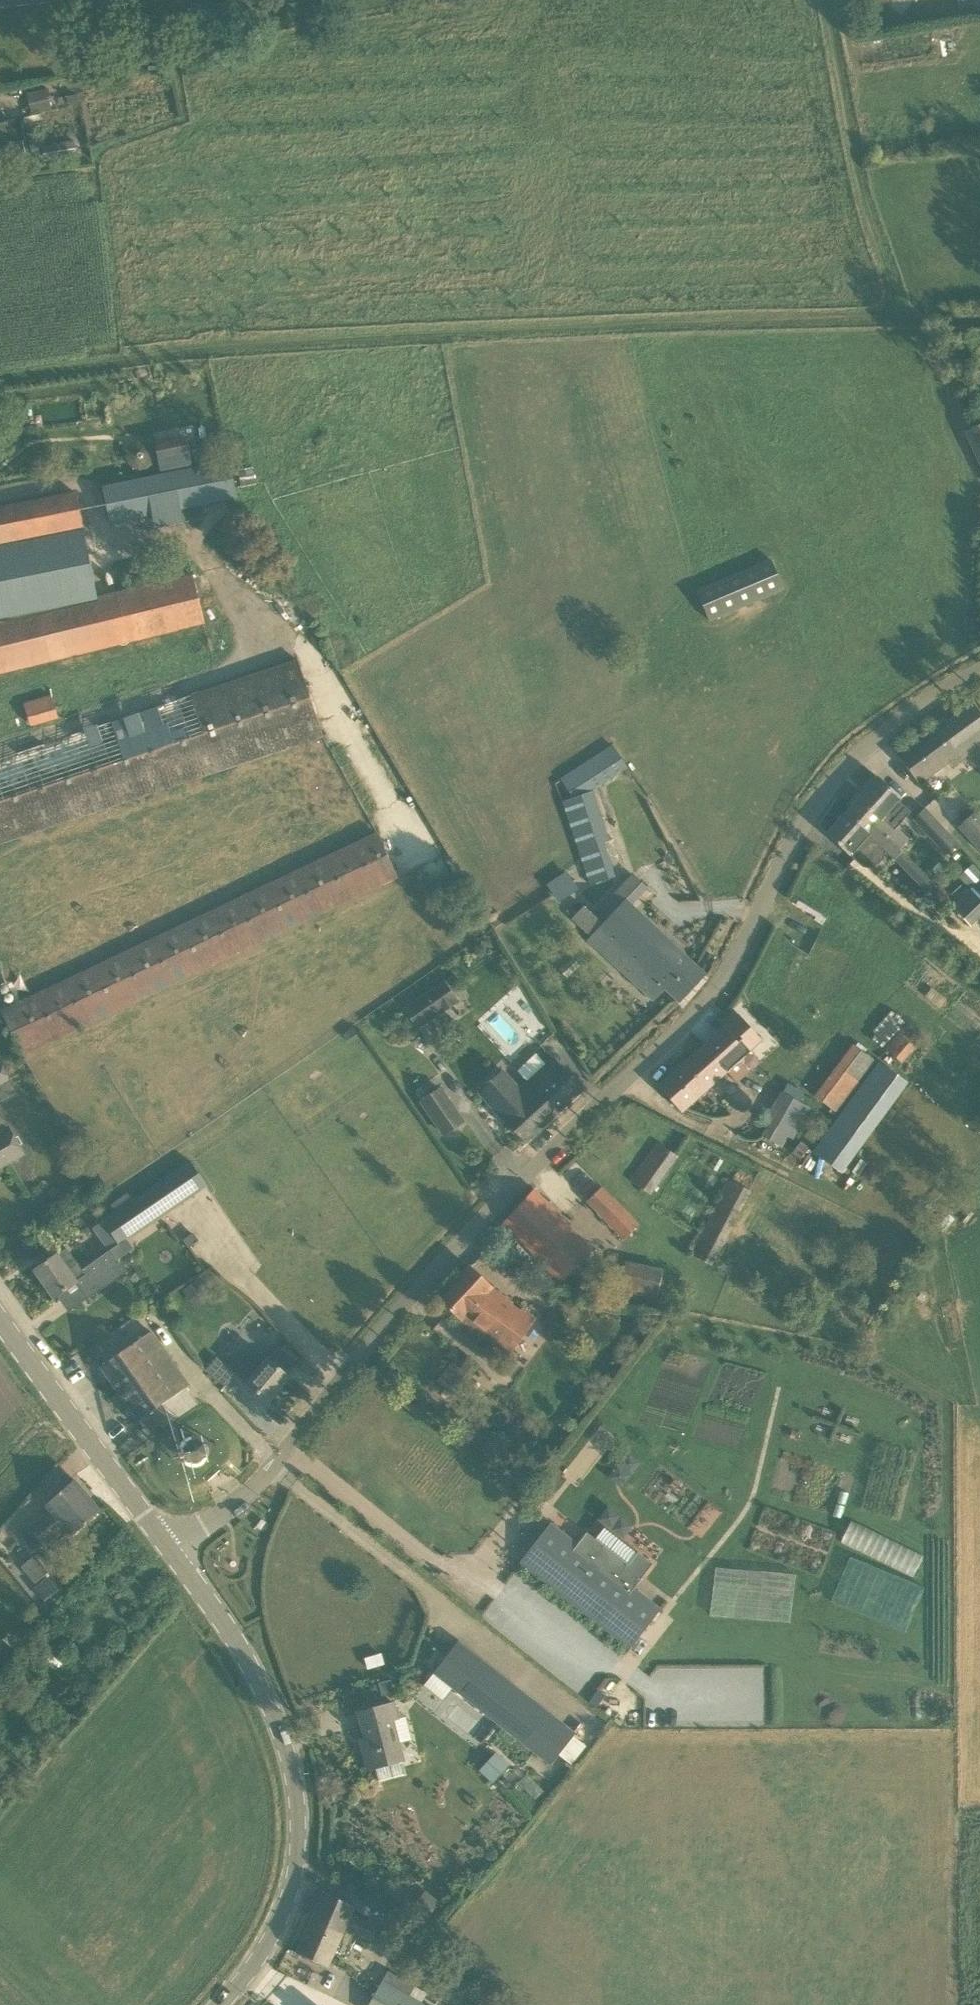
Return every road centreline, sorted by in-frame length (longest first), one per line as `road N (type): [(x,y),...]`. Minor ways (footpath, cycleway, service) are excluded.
road 1 (unclassified): [(167,1548),(254,1488),(449,1251),(727,987),(816,818),(883,746),(979,685)]
road 2 (tertiary): [(216,2004),(281,1917),(294,1877),(295,1797),(244,1657),(167,1548)]
road 3 (tertiary): [(167,1548),(0,1320)]

